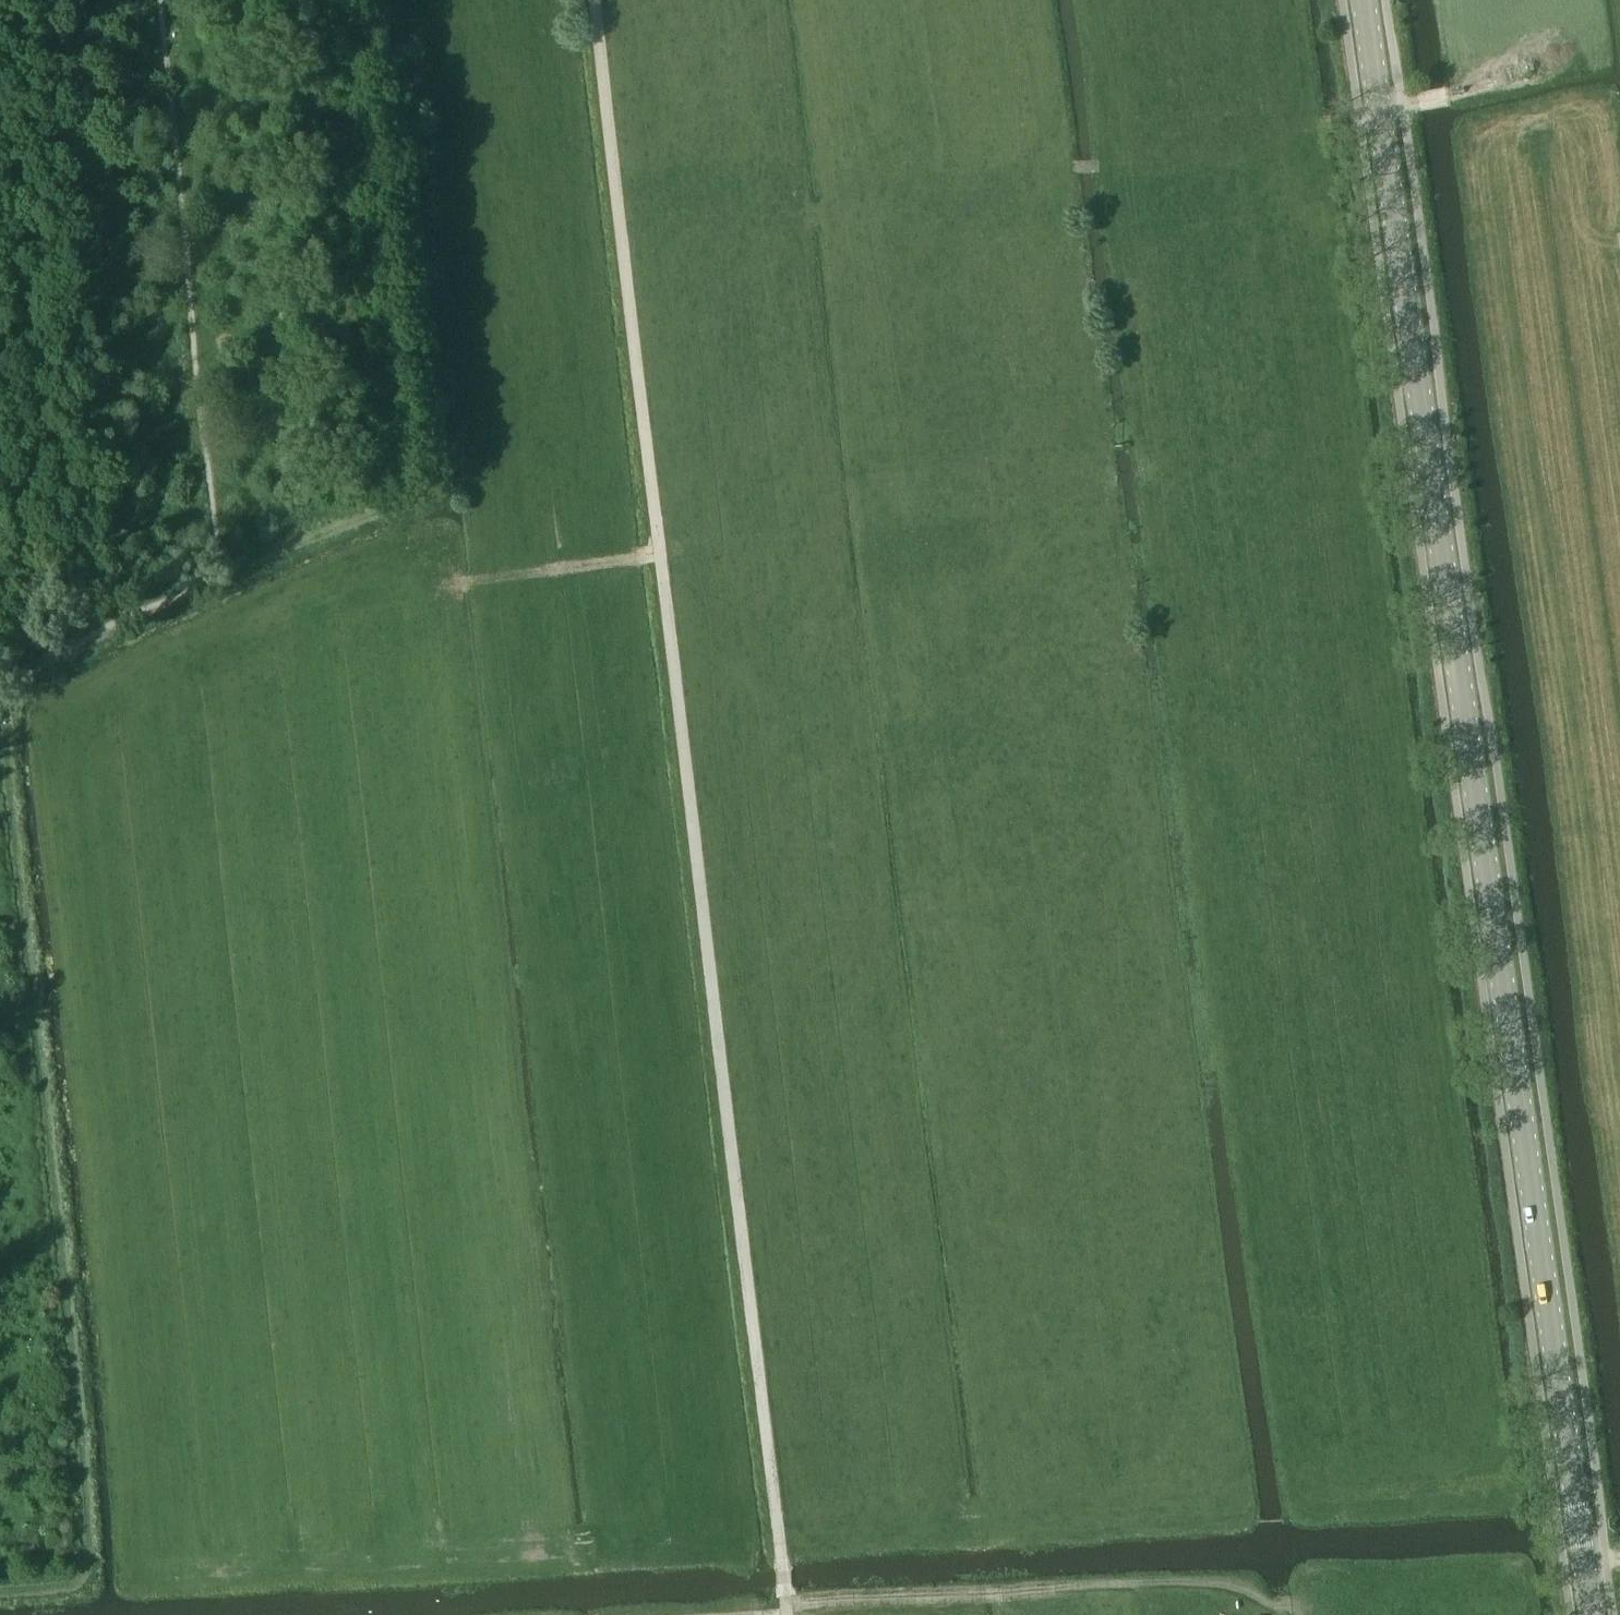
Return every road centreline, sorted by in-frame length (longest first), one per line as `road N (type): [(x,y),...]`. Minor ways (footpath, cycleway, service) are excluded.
road 1 (tertiary): [(1589,1614),(1362,0)]

